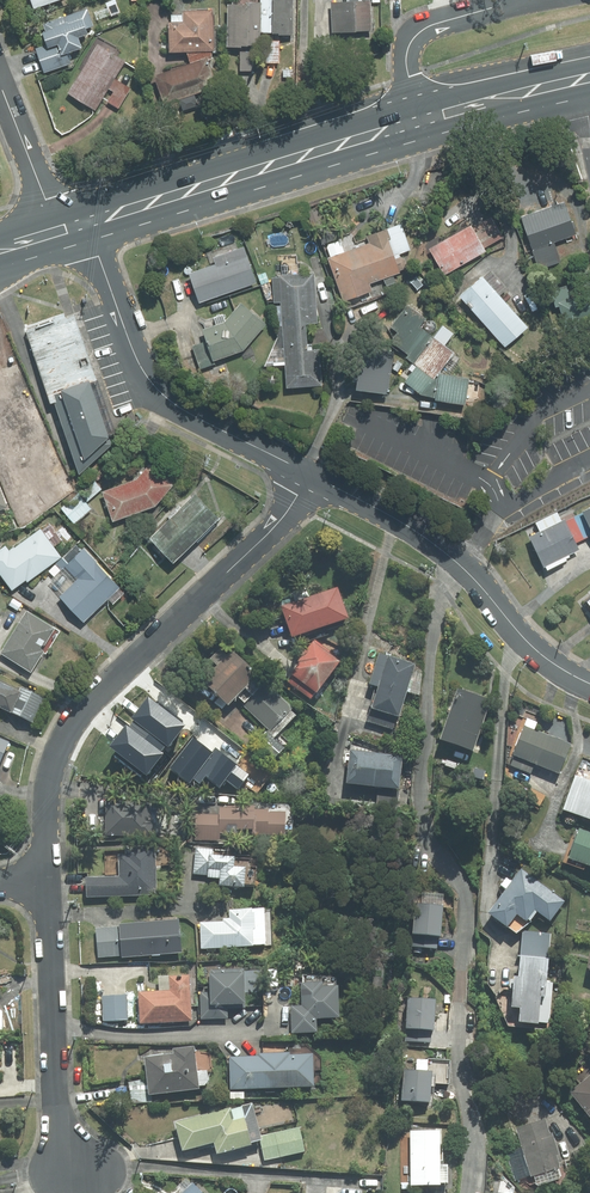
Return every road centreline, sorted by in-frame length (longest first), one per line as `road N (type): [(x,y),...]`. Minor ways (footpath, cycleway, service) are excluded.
road 1 (residential): [(310,474),(282,519),(71,725),(48,785),(45,881)]
road 2 (secondary): [(417,122),(71,225)]
road 3 (residential): [(71,225),(162,394),(310,474)]
road 4 (residential): [(310,474),(444,550),(526,641),(589,684)]
road 5 (residential): [(45,881),(56,1099),(79,1169)]
road 6 (residential): [(417,122),(406,65),(414,37),(437,23),(511,5)]
road 7 (secondary): [(589,83),(417,122)]
road 8 (residential): [(0,82),(42,191),(71,225)]

